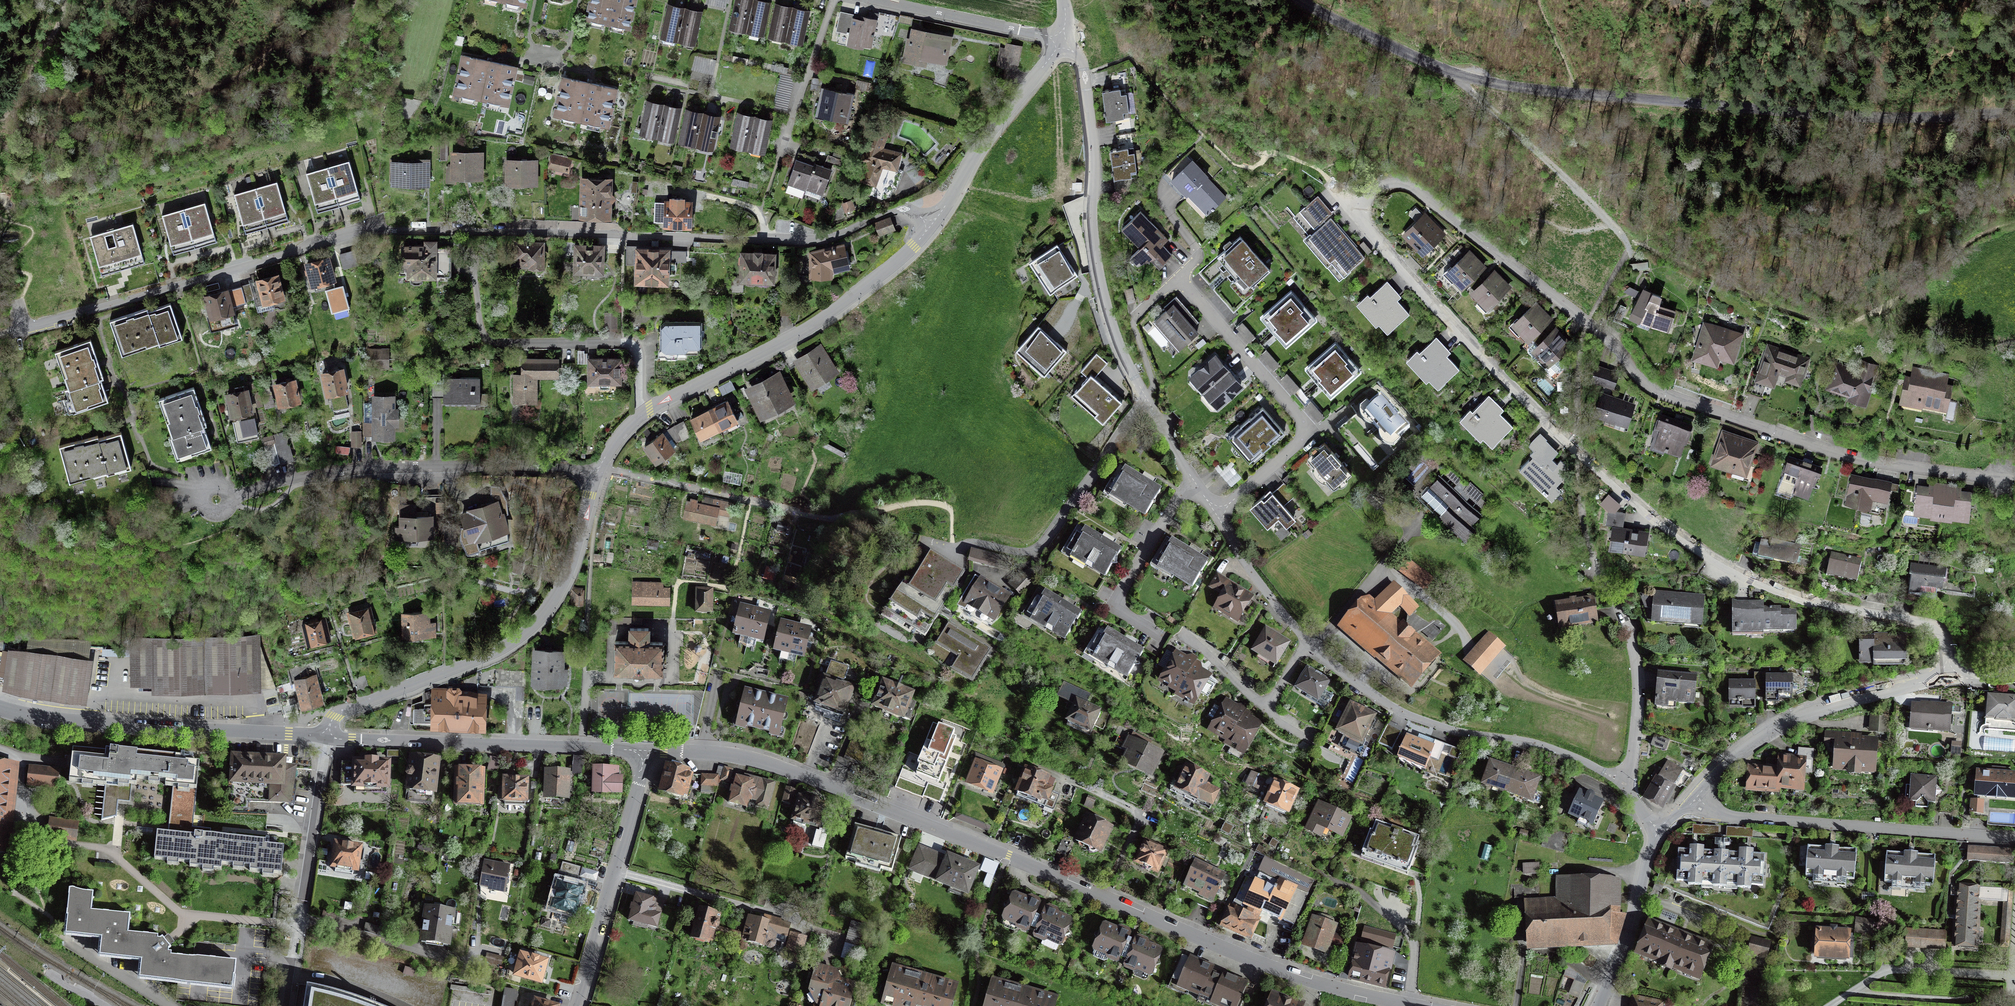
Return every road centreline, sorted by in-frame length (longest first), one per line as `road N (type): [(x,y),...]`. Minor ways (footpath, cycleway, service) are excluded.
road 1 (residential): [(1950,675),(1938,628),(1821,604),(1745,578),(1642,509),(1431,302),(1365,223),(1366,199),(1380,186),(1411,188),(1574,310),(1656,391),(1854,458),(2014,479)]
road 2 (residential): [(931,224),(908,210),(825,238),(393,231),(25,328)]
road 3 (residential): [(647,750),(774,765),(1269,966),(1415,1005)]
road 4 (unclassified): [(1299,0),(1428,64),(1526,88),(1847,115),(2014,110)]
road 5 (residential): [(326,737),(339,712),(478,660),(543,614),(570,569),(596,475)]
road 6 (residential): [(1216,514),(1299,442),(1304,426),(1179,278),(1134,318)]
road 7 (residential): [(1145,398),(1116,336),(1096,254),(1082,58),(1061,40)]
road 8 (residential): [(596,475),(568,468),(352,470),(229,496)]
road 9 (residential): [(641,416),(840,309),(931,224)]
road 10 (residential): [(1624,778),(1539,744),(1403,713),(1308,645)]
road 11 (tertiary): [(0,711),(43,720),(326,737)]
road 12 (residential): [(1694,799),(1732,816),(2014,838)]
road 13 (tertiary): [(326,737),(647,750)]
road 14 (residential): [(1694,799),(1784,726),(1950,675)]
road 15 (residential): [(1145,398),(1040,551),(953,552)]
road 16 (residential): [(1624,778),(1638,700),(1635,656),(1583,524)]
road 17 (residential): [(829,961),(835,939),(613,871)]
road 18 (track): [(1617,229),(1453,73)]
road 19 (residential): [(931,224),(1061,40)]
road 20 (residential): [(326,737),(292,957)]
road 21 (residential): [(1191,478),(1114,601),(1118,614),(1153,636)]
road 22 (residential): [(1061,40),(868,0)]
road 23 (residential): [(641,416),(635,347),(518,345)]
road 24 (residential): [(1599,1005),(1657,828)]
road 25 (residential): [(1308,645),(1216,514)]
road 26 (tertiary): [(613,871),(576,1005)]
road 27 (tertiary): [(647,750),(613,871)]

